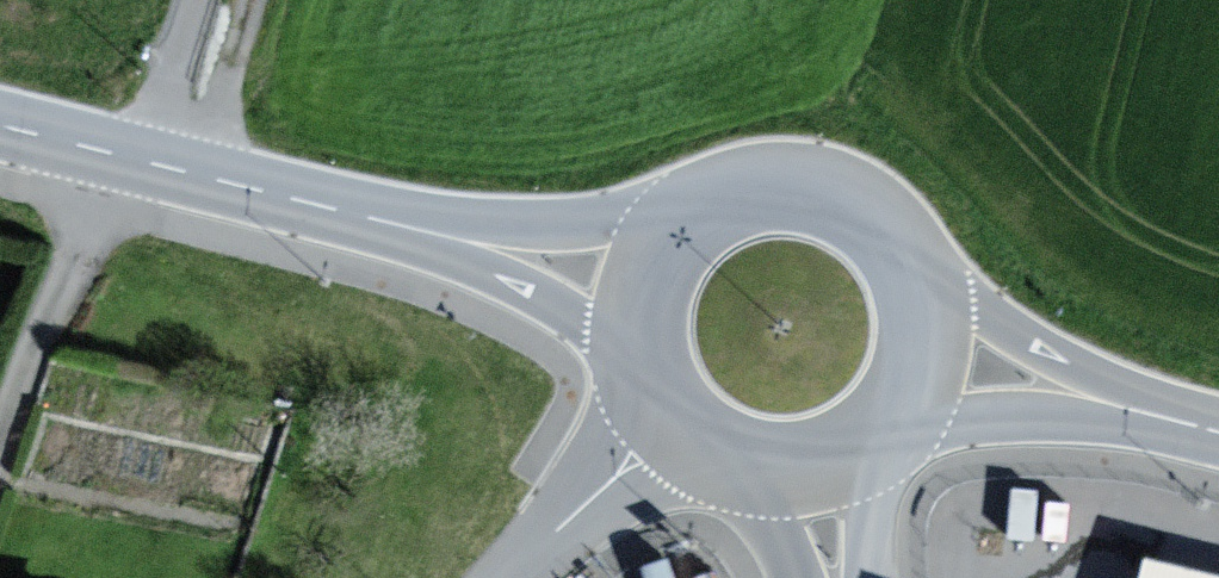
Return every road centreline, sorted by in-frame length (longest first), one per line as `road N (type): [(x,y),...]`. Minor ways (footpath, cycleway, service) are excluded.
road 1 (tertiary): [(0,127),(382,222)]
road 2 (tertiary): [(699,211),(382,222)]
road 3 (tertiary): [(382,222),(645,362)]
road 4 (tertiary): [(1142,412),(909,269)]
road 5 (tertiary): [(874,429),(1142,412)]
road 6 (tertiary): [(699,211),(749,188),(821,191),(864,213),(909,269)]
road 7 (tertiary): [(874,429),(826,458),(778,466),(709,447),(673,416)]
road 8 (residential): [(518,577),(673,416)]
road 9 (tertiary): [(909,269),(921,315),(916,363),(874,429)]
road 10 (tertiary): [(645,362),(639,328),(646,281),(669,238),(699,211)]

